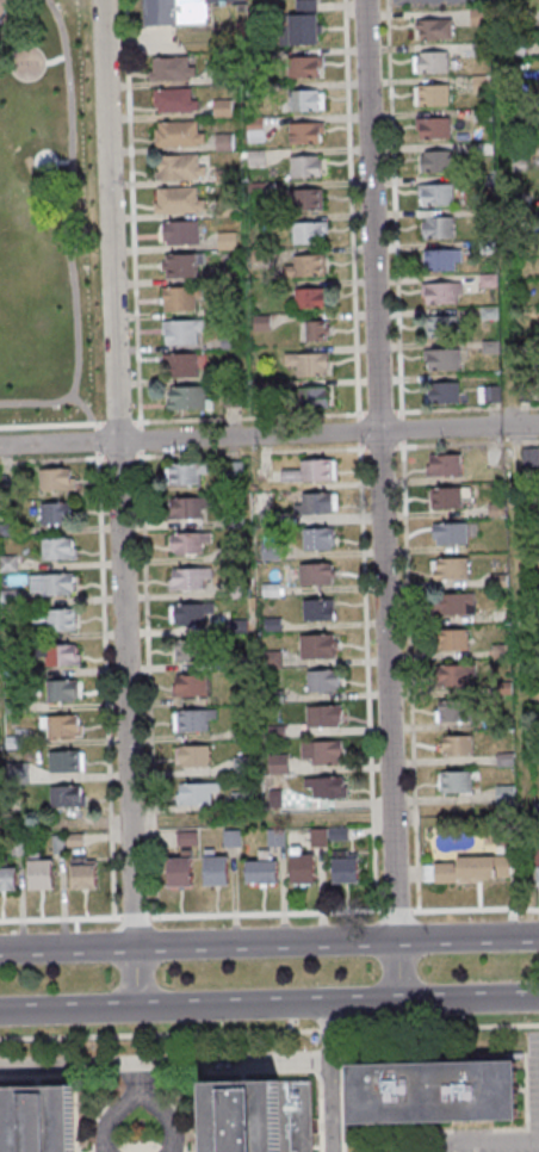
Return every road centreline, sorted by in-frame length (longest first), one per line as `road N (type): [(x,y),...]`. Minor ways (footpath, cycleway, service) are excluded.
road 1 (residential): [(136,1008),(102,0)]
road 2 (residential): [(397,1002),(363,0)]
road 3 (residential): [(538,426),(0,446)]
road 4 (secondary): [(0,1011),(538,998)]
road 5 (secondary): [(396,940),(0,951)]
road 6 (secondary): [(538,937),(396,940)]

